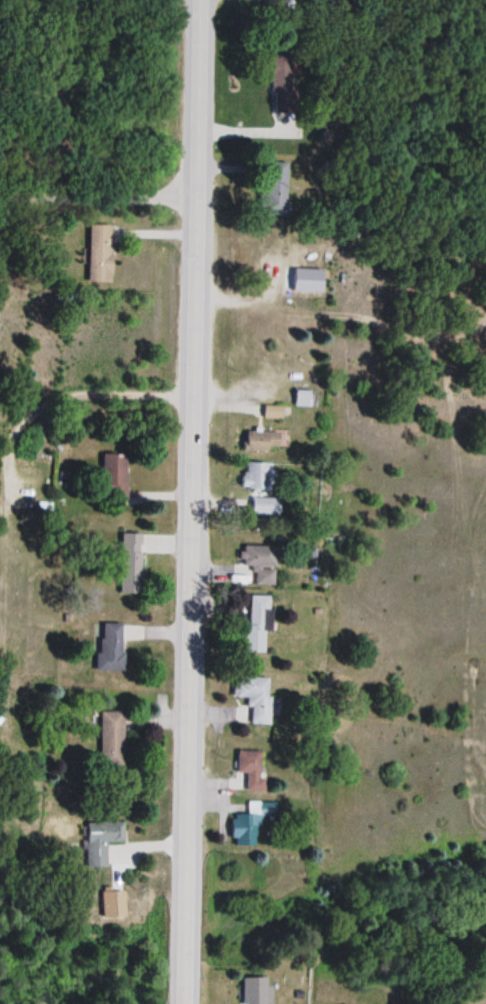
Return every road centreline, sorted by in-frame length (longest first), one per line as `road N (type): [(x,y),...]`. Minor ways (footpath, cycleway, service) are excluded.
road 1 (primary): [(181,1003),(196,0)]

